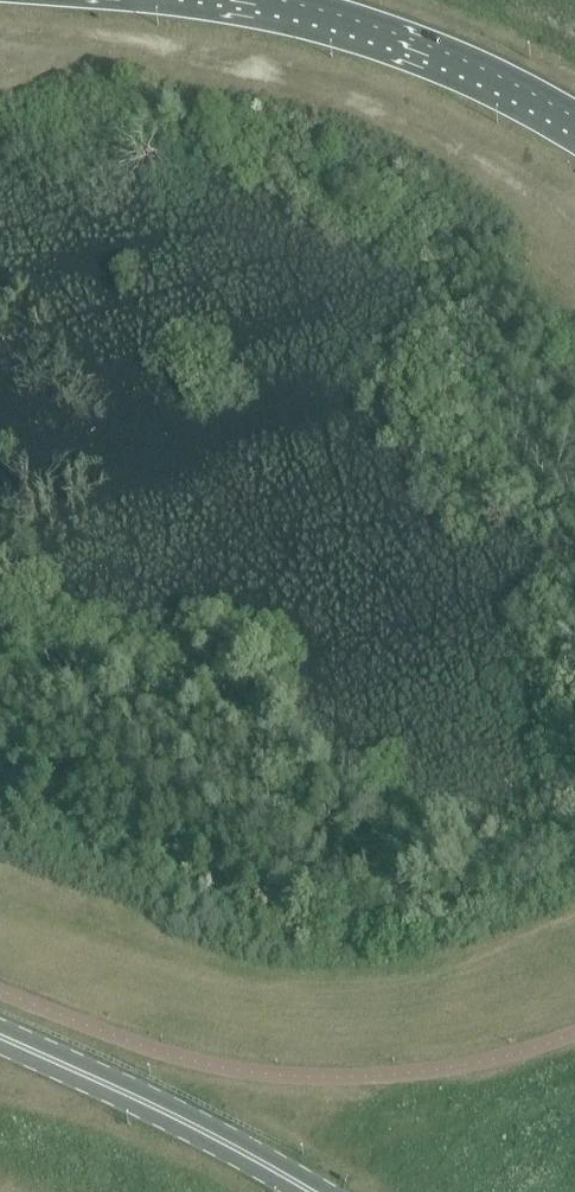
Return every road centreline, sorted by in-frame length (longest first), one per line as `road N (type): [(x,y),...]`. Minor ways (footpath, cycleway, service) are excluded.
road 1 (trunk): [(574,121),(363,28),(208,0)]
road 2 (tertiary): [(313,1191),(173,1116),(0,1038)]

